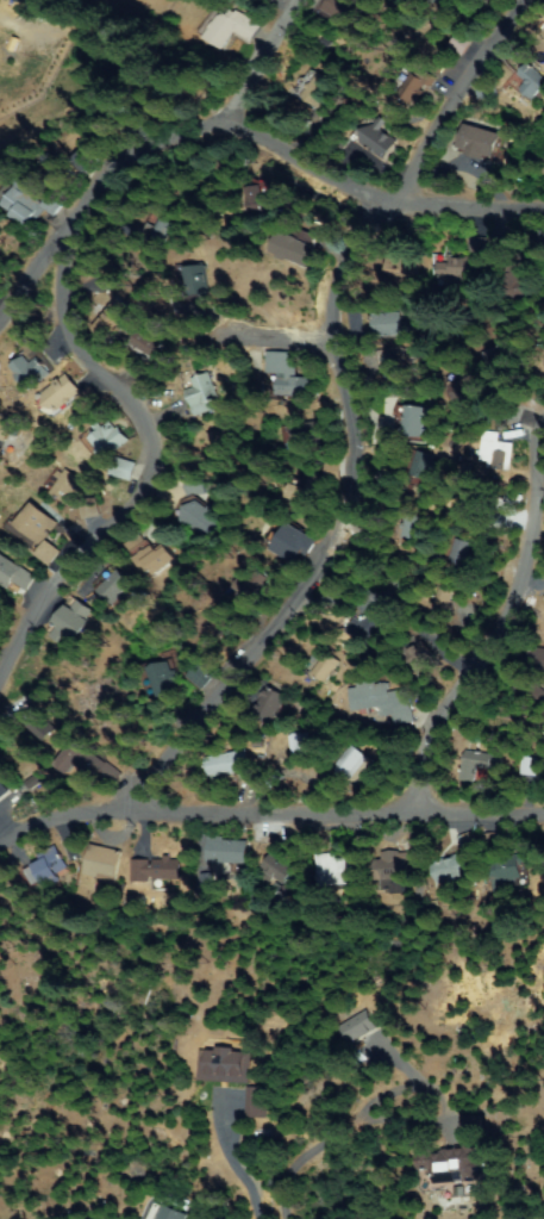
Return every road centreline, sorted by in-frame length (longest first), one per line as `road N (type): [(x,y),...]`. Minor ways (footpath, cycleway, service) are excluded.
road 1 (residential): [(136,815),(365,509),(396,411),(374,303),(418,213)]
road 2 (residential): [(119,175),(81,284),(73,338),(75,362),(119,444),(118,473),(37,640),(0,695)]
road 3 (residential): [(0,812),(543,818)]
road 4 (residential): [(118,38),(342,188),(418,213),(543,220)]
road 5 (residential): [(0,313),(119,175),(229,107),(293,0)]
road 6 (residential): [(390,820),(543,544)]
road 7 (residential): [(418,213),(521,0)]
road 8 (residential): [(392,372),(179,354)]

